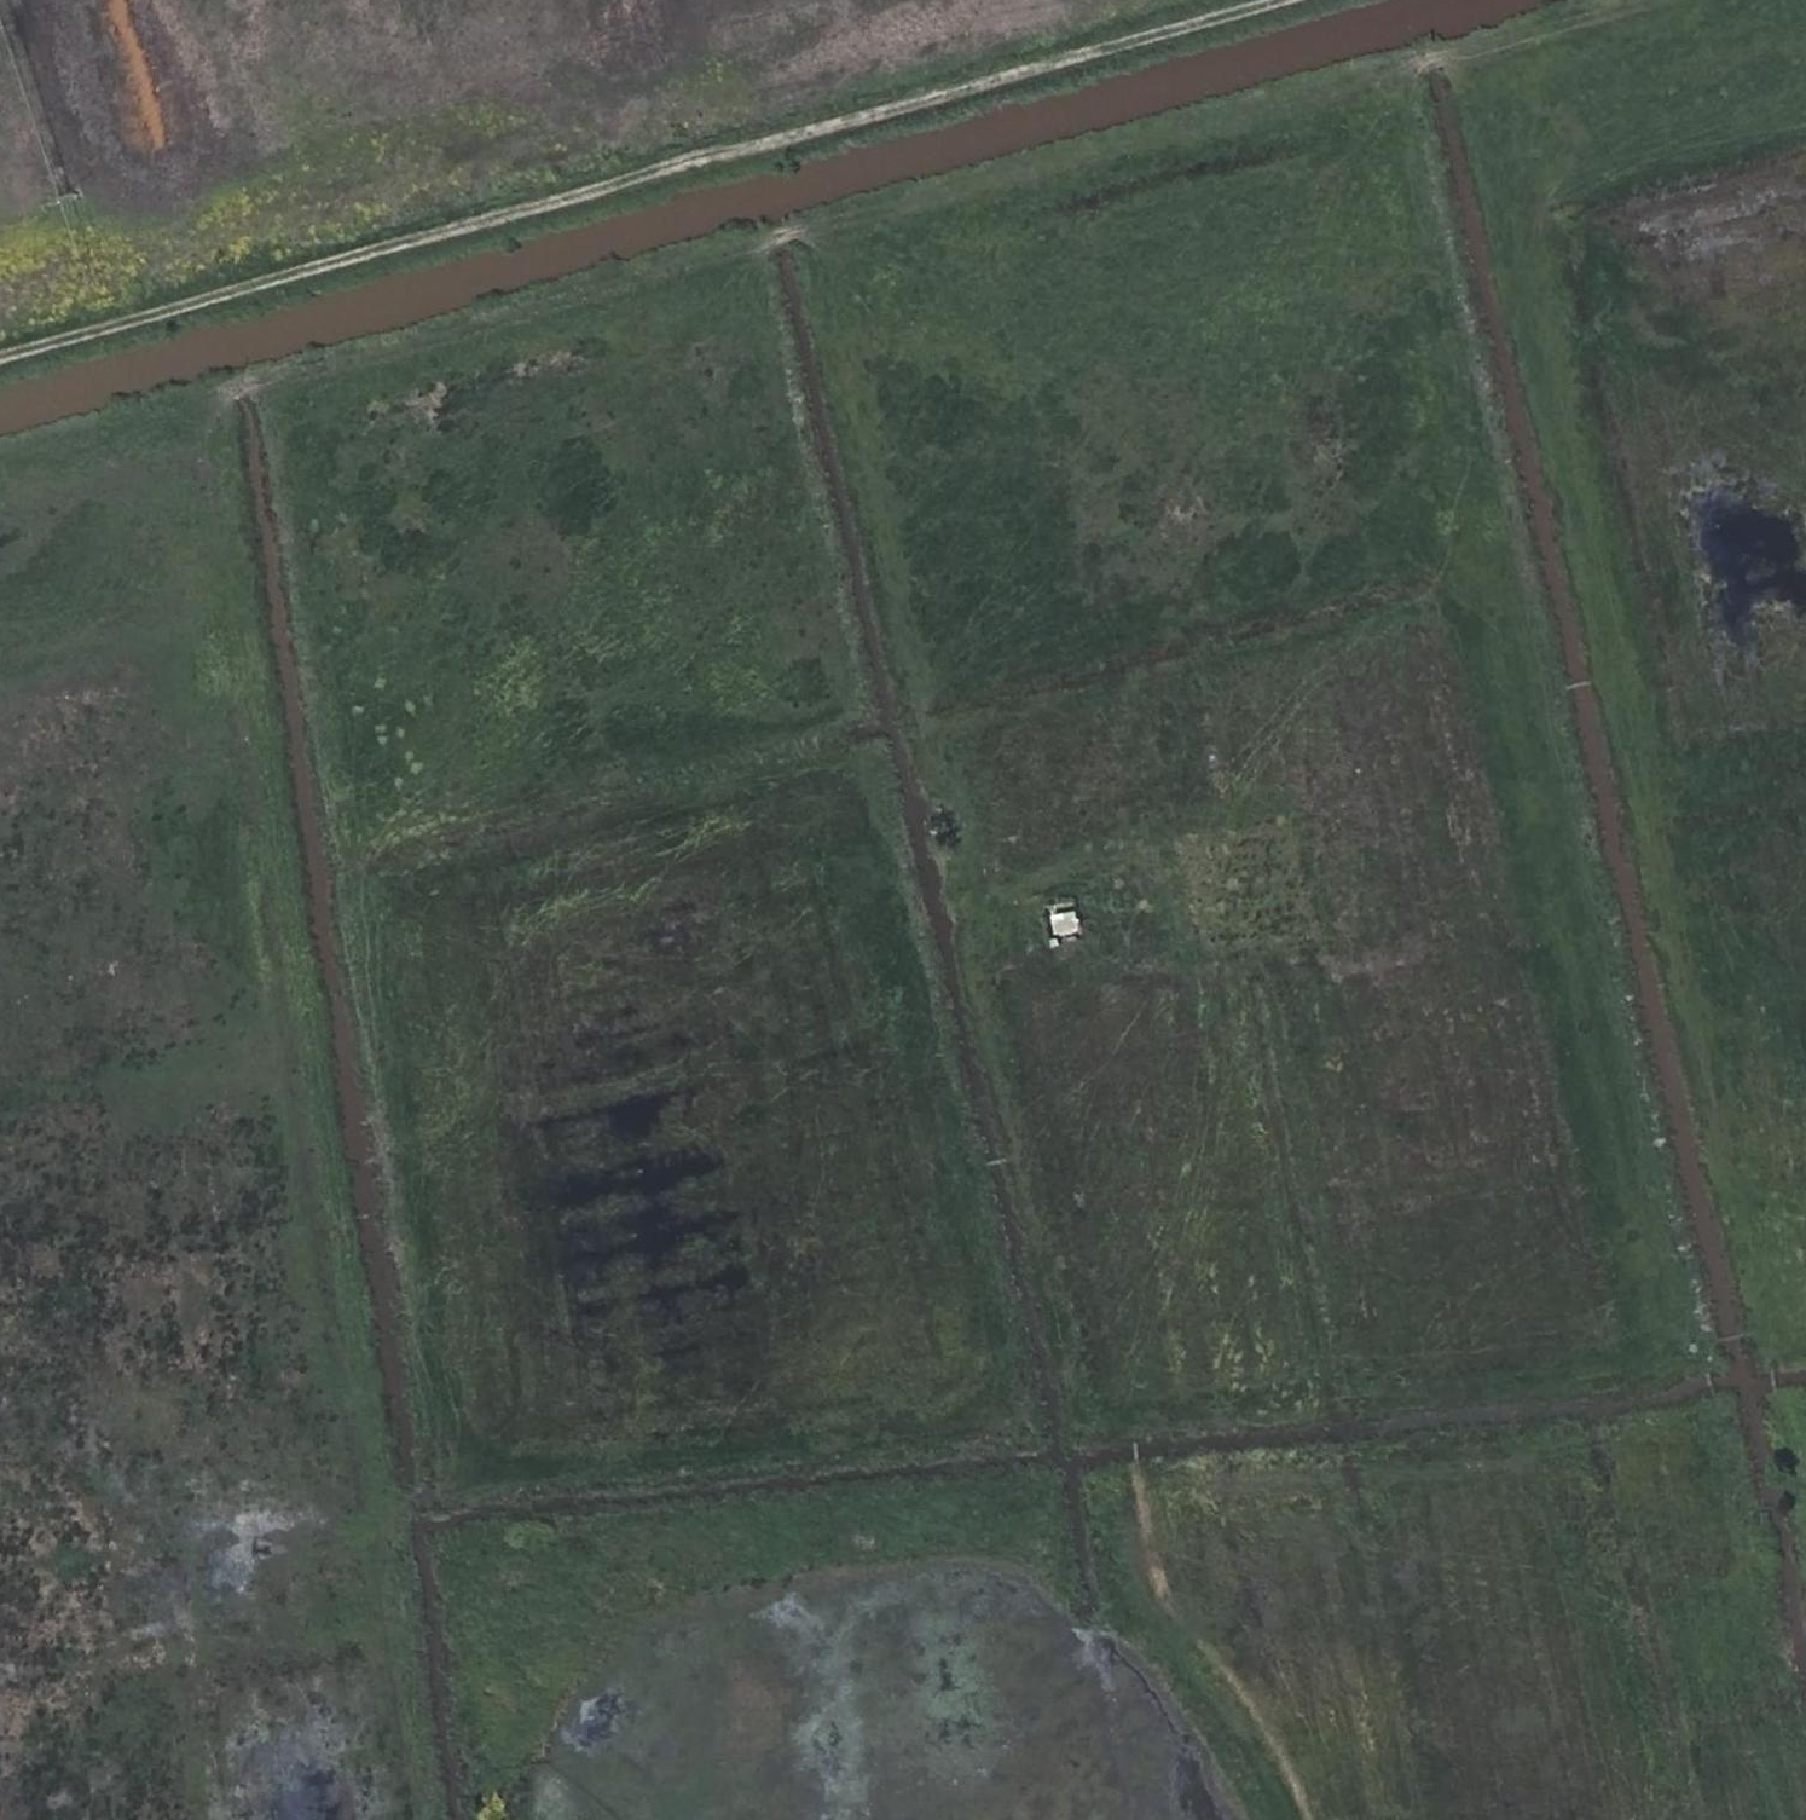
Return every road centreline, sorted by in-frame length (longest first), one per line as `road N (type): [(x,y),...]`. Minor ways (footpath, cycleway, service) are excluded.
road 1 (track): [(1283,0),(0,360)]

